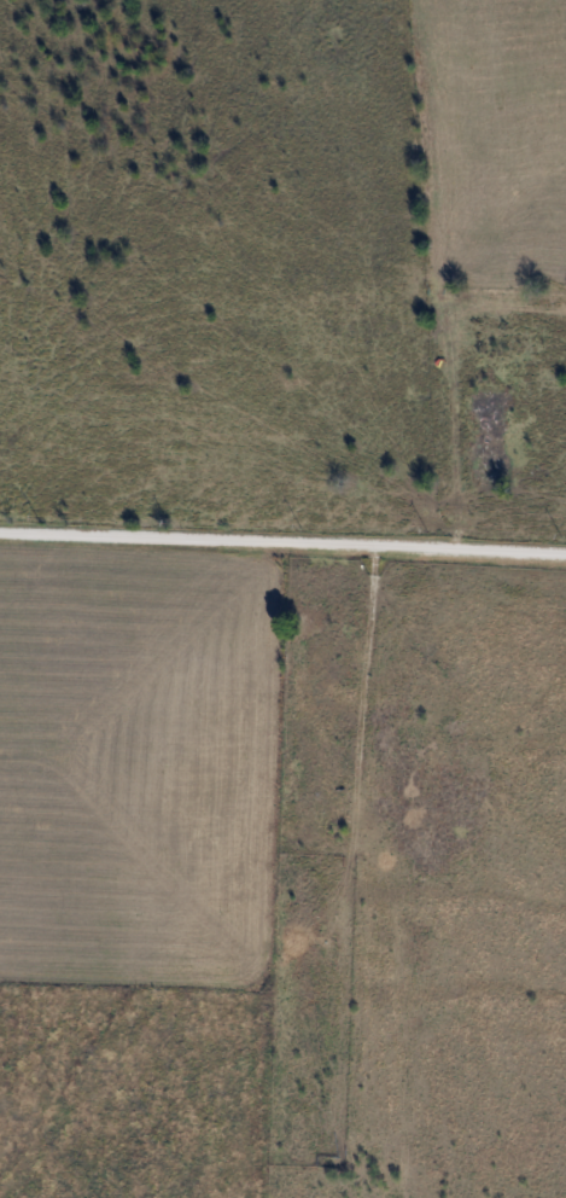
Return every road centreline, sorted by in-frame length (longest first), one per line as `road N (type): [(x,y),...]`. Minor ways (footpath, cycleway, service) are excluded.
road 1 (residential): [(565,553),(0,531)]

